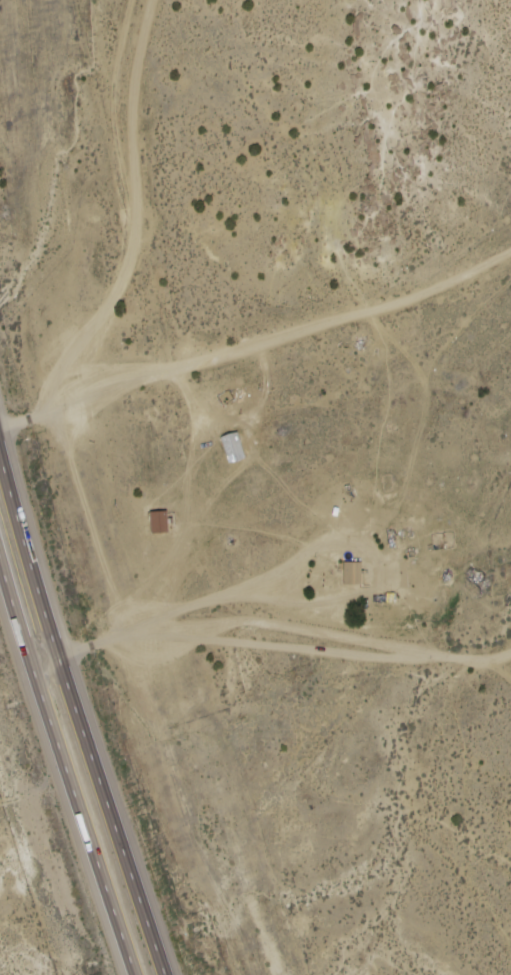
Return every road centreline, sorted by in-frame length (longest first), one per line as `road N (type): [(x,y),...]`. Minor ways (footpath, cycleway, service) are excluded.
road 1 (trunk): [(167,974),(37,580),(0,440)]
road 2 (track): [(0,426),(364,339),(510,253)]
road 3 (residential): [(510,656),(468,666),(420,648),(187,618),(34,657)]
road 4 (trunk): [(0,544),(139,974)]
road 5 (track): [(50,414),(135,257),(134,66),(150,0)]

